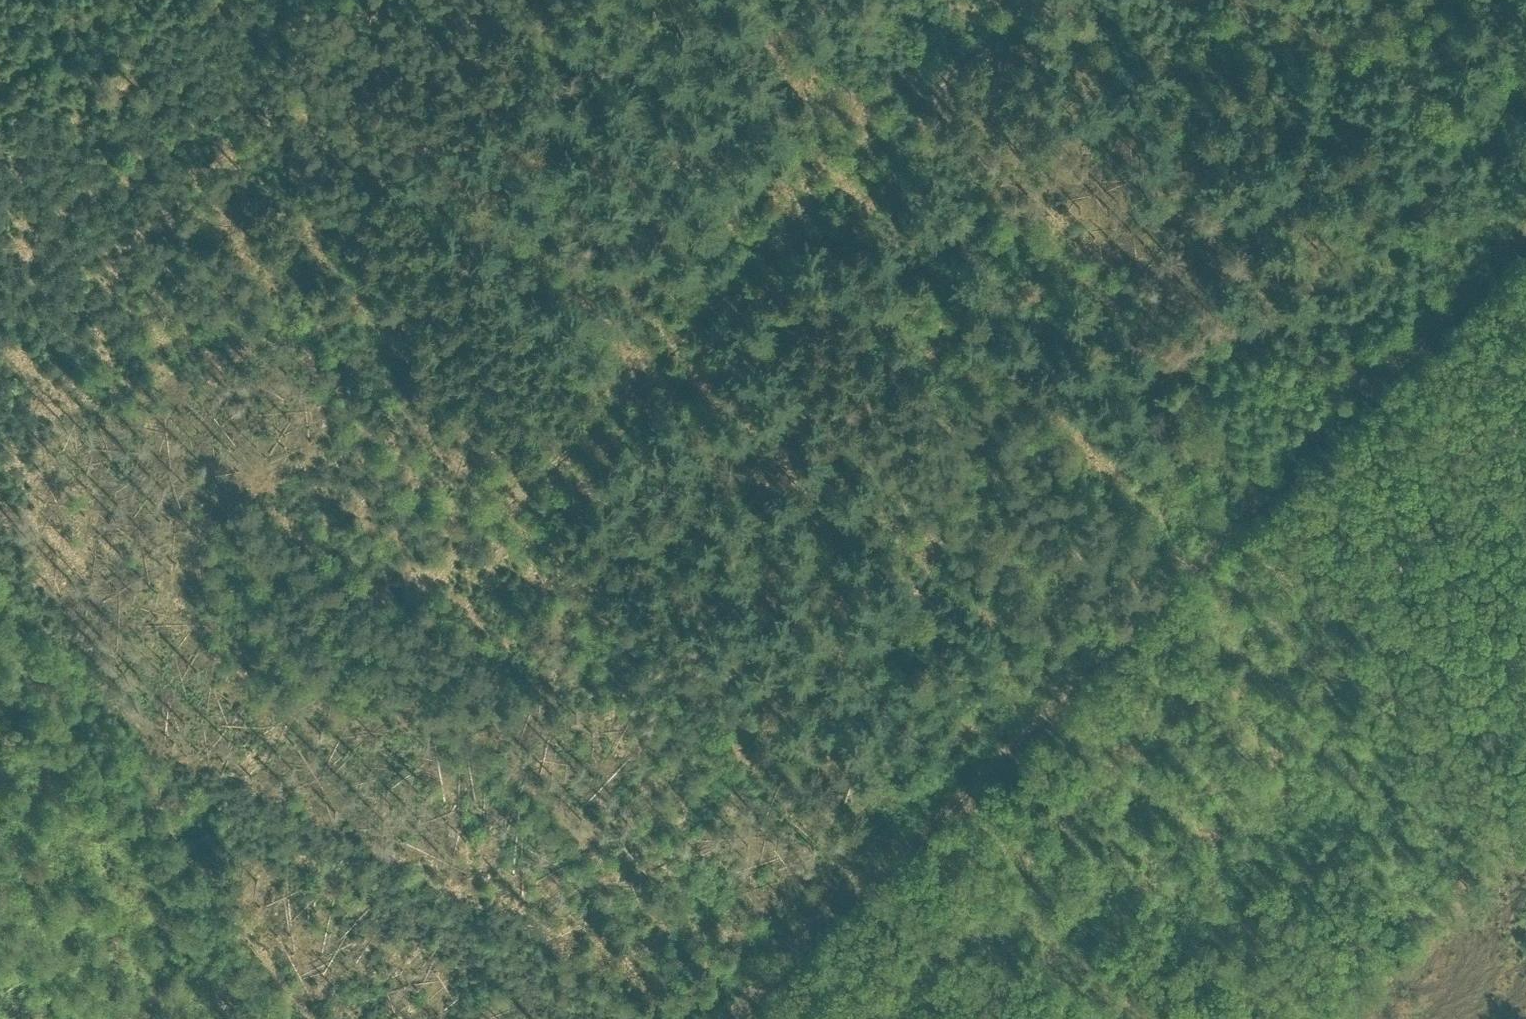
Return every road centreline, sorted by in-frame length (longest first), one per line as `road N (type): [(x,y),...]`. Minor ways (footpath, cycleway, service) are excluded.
road 1 (track): [(734,1018),(1525,235)]

